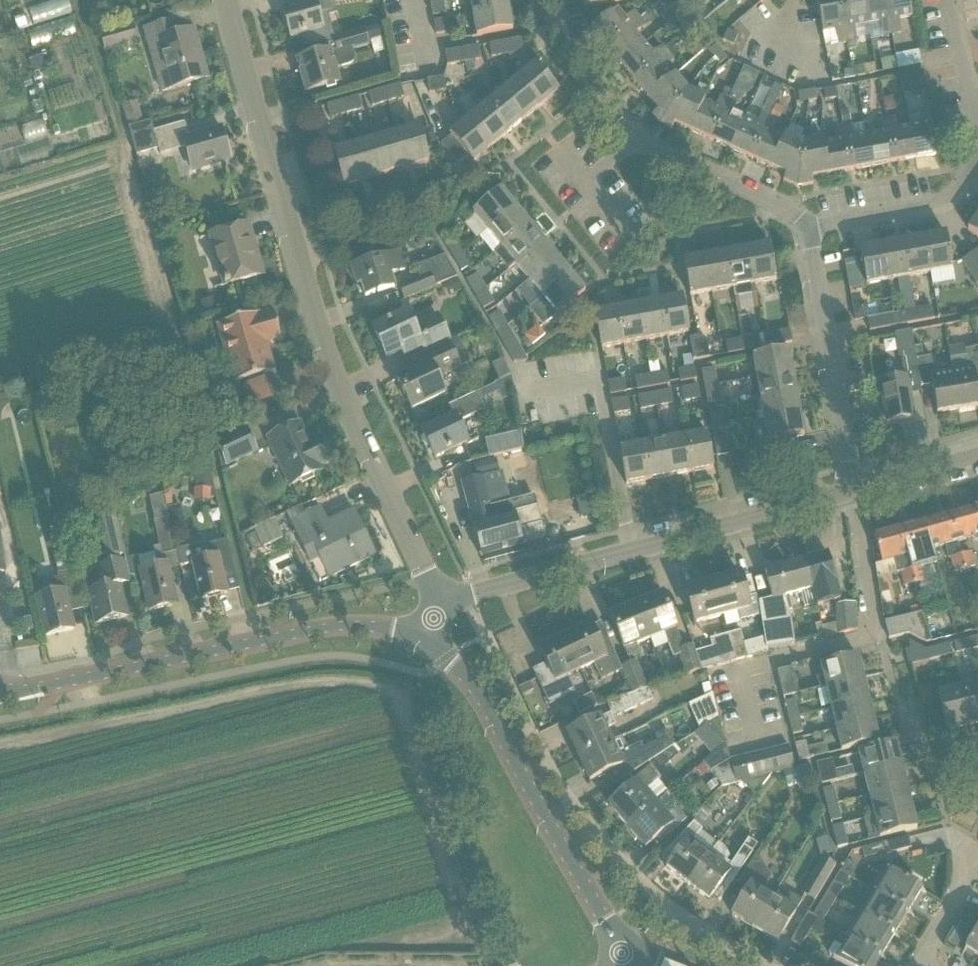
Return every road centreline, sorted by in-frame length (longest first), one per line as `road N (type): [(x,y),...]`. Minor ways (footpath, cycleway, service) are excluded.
road 1 (track): [(79,0),(213,457),(256,642)]
road 2 (residential): [(440,605),(345,412),(227,0)]
road 3 (residential): [(765,965),(669,908),(587,827),(466,596)]
road 4 (tertiary): [(0,694),(328,627),(365,626),(422,642)]
road 5 (residential): [(466,596),(846,494)]
road 6 (tertiary): [(625,950),(469,681),(422,642)]
road 7 (residential): [(810,228),(797,214),(636,137),(560,36),(553,0)]
road 8 (residential): [(755,737),(741,668),(879,635),(846,494)]
road 9 (residential): [(846,494),(810,228)]
road 10 (residential): [(810,228),(951,200),(977,160)]
road 11 (residential): [(846,494),(977,459)]

